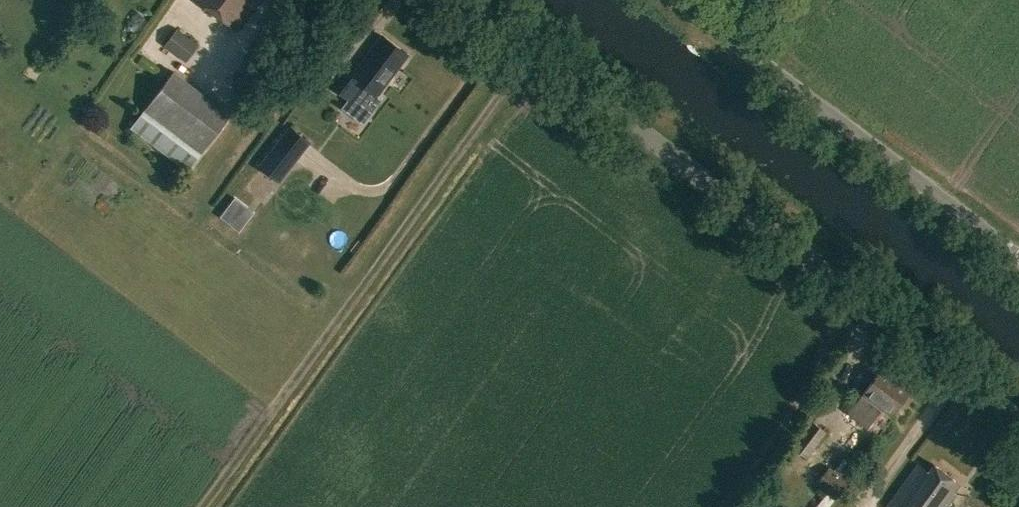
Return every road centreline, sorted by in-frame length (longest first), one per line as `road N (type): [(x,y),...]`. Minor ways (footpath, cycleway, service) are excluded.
road 1 (tertiary): [(1018,418),(468,0)]
road 2 (track): [(534,50),(205,506)]
road 3 (unclassified): [(1018,256),(680,0)]

